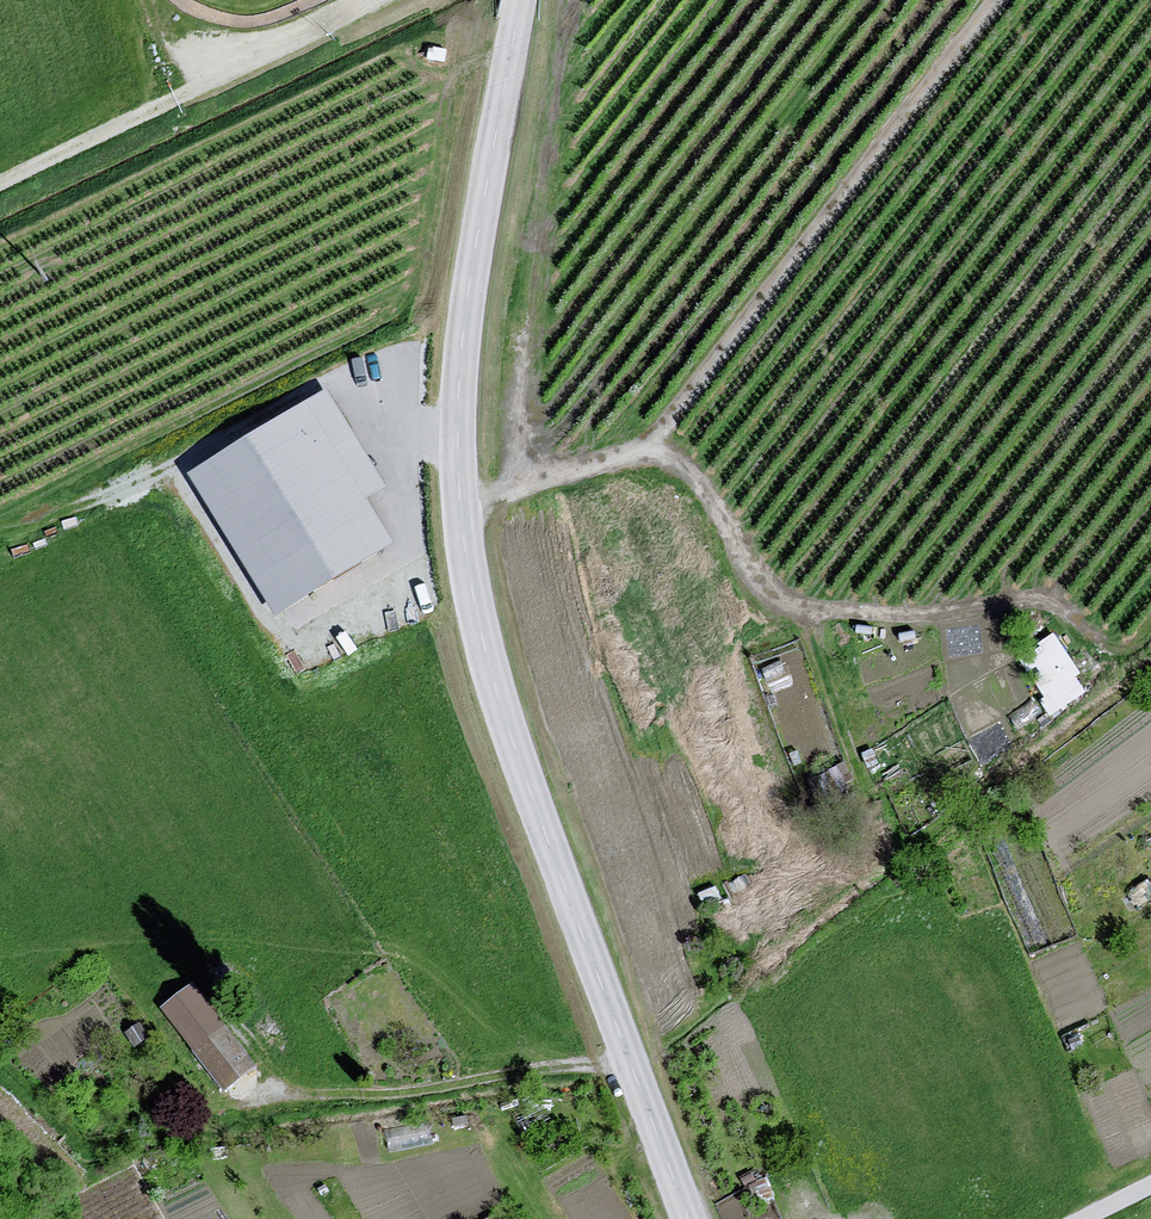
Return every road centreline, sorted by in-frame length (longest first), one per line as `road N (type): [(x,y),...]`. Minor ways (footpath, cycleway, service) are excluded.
road 1 (tertiary): [(688,1218),(495,689),(462,556),(455,430),(518,0)]
road 2 (track): [(460,516),(648,449),(705,501),(753,583),(808,618),(887,624),(979,610)]
road 3 (track): [(648,449),(996,0)]
road 4 (track): [(0,188),(381,0)]
road 5 (track): [(630,1067),(356,1102),(276,1101)]

